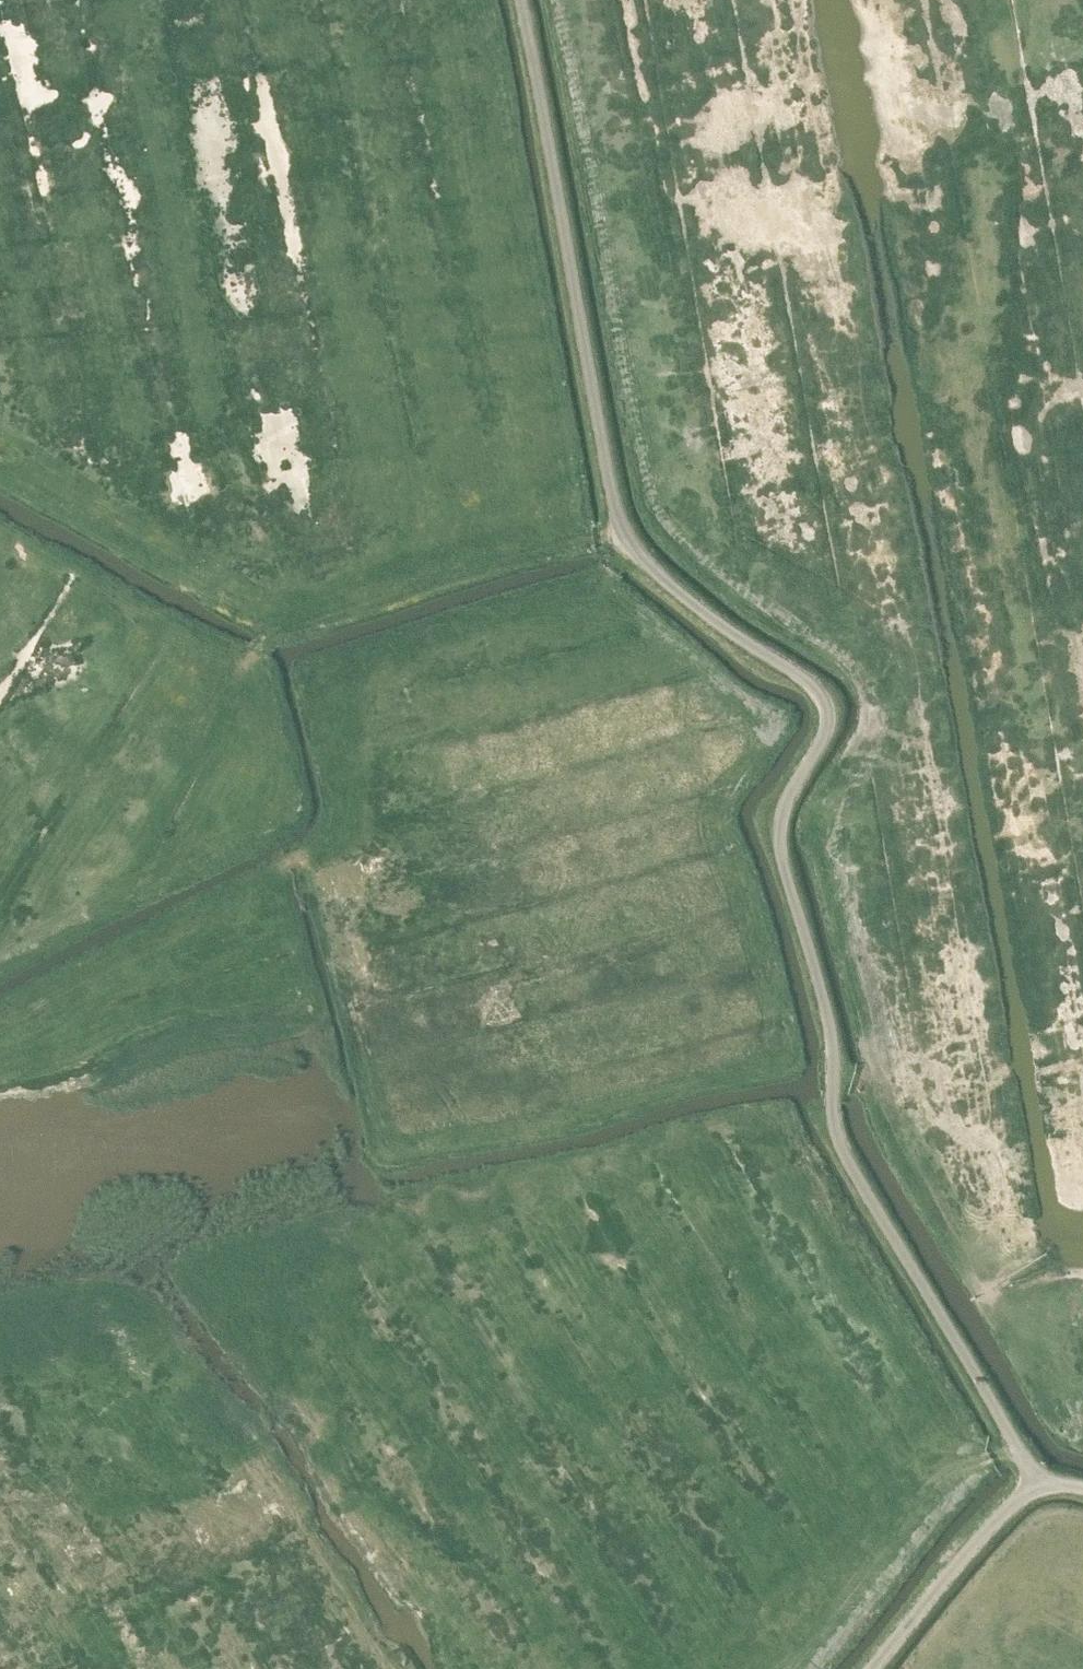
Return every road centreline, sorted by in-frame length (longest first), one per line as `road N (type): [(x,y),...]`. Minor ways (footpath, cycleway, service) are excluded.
road 1 (unclassified): [(1041,1481),(866,1193),(837,1130),(837,1048),(781,837),(794,792),(825,744),(824,700),(658,575),(622,528),(519,0)]
road 2 (unclassified): [(868,1668),(1041,1481)]

